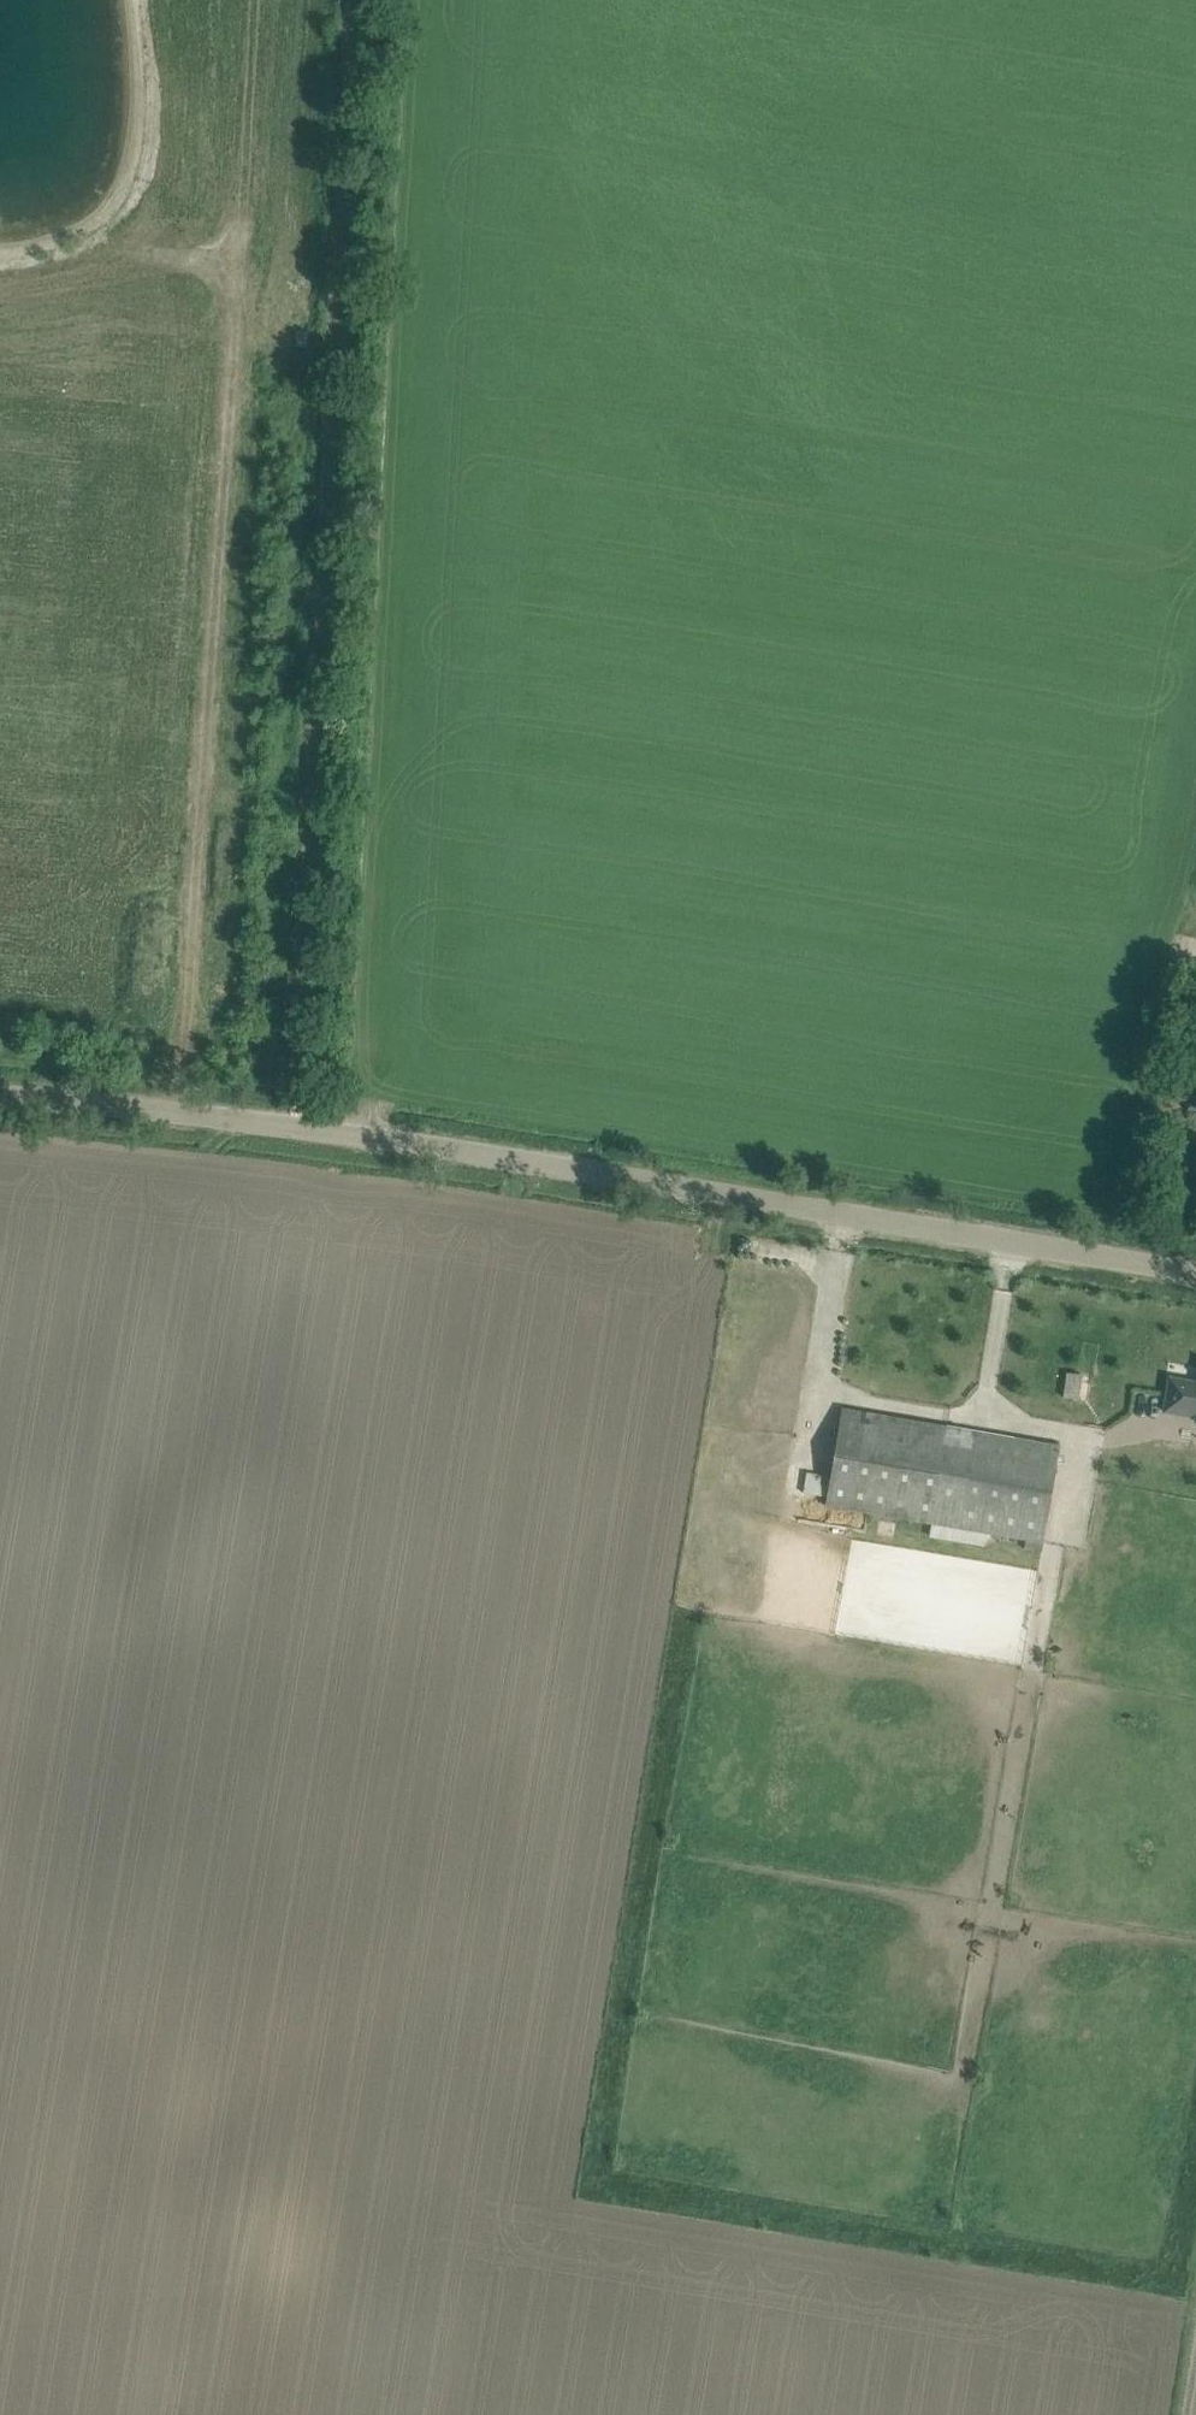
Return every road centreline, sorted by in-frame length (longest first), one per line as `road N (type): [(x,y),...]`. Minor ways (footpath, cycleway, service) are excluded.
road 1 (unclassified): [(1195,1271),(297,1126),(0,1097)]

